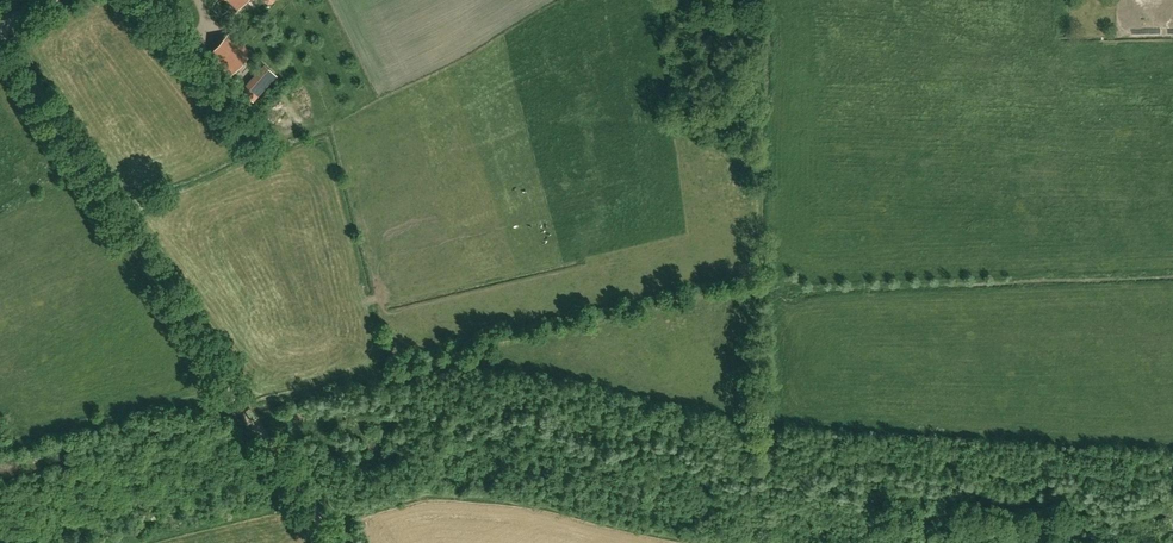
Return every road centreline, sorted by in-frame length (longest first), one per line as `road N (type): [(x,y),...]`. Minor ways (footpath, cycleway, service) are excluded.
road 1 (unclassified): [(336,542),(0,35)]

